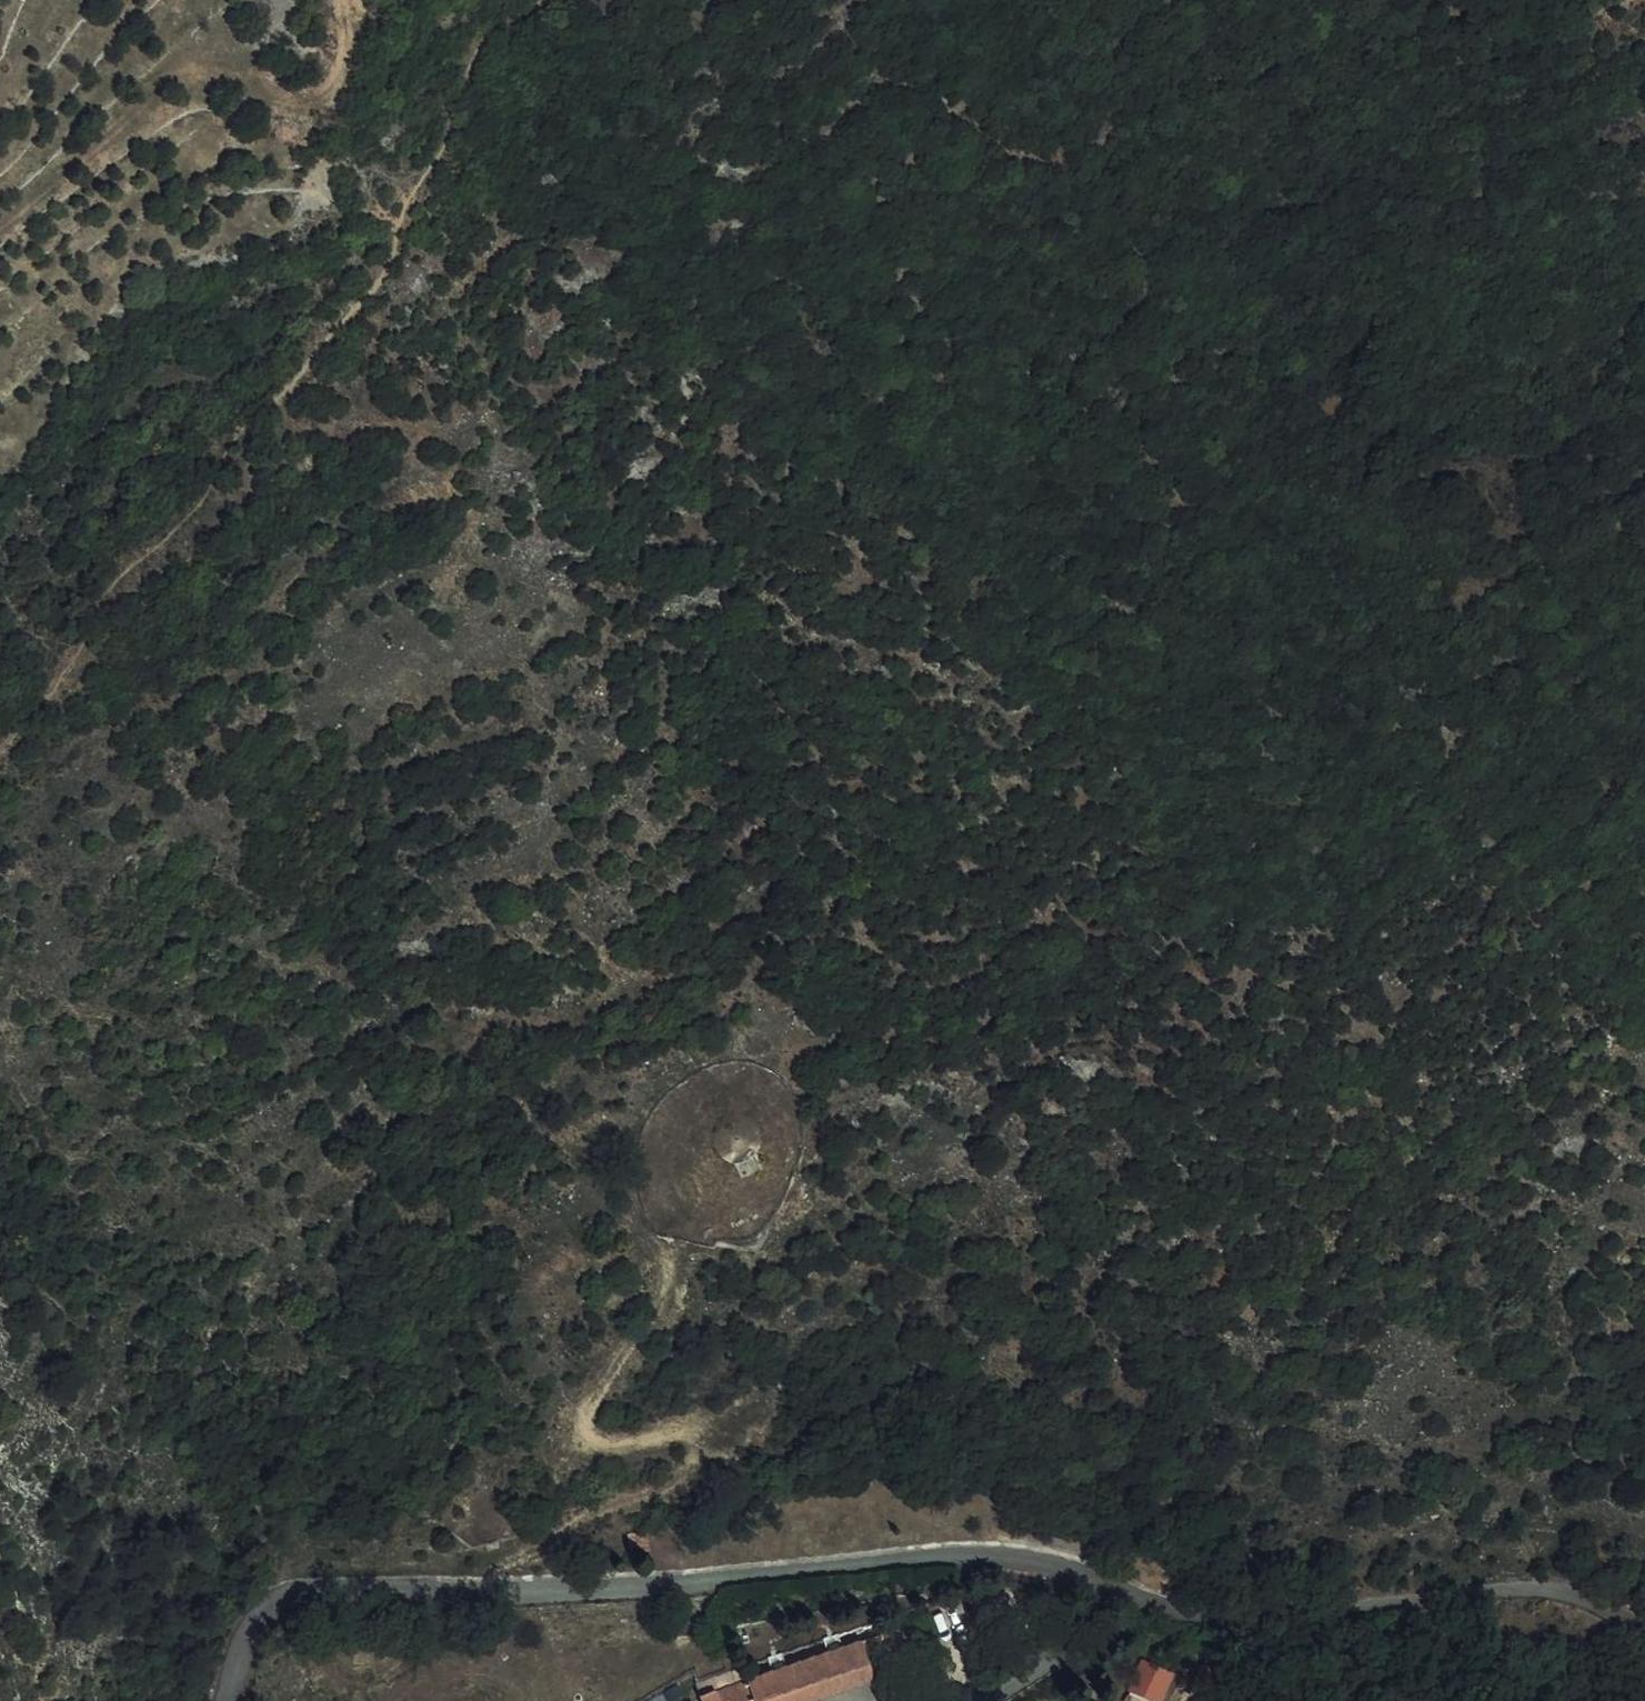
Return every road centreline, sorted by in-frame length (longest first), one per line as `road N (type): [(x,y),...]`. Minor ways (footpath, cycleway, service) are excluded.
road 1 (unclassified): [(1644,1620),(1519,1588),(1195,1609),(996,1554),(708,1578),(332,1587),(266,1609),(248,1631),(227,1700)]
road 2 (track): [(492,1588),(500,1565),(542,1538),(682,1479),(695,1454),(682,1435),(614,1446),(597,1443),(580,1424),(666,1290),(664,1258)]

